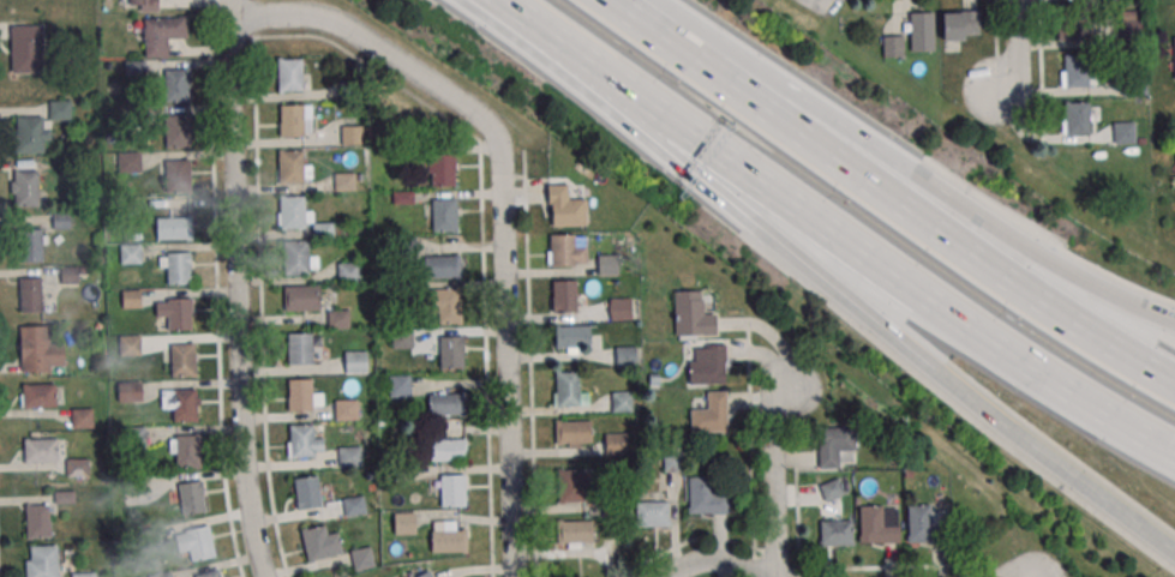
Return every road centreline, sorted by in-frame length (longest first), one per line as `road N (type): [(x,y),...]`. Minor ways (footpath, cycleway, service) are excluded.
road 1 (residential): [(509,576),(492,140),(347,34),(305,19),(232,24)]
road 2 (motorway): [(600,70),(1105,415)]
road 3 (residential): [(257,576),(240,470),(230,0)]
road 4 (motorway): [(600,70),(625,118),(940,372)]
road 5 (motorway): [(1085,330),(834,157),(754,88)]
road 6 (motorway): [(1104,293),(964,202),(754,88)]
road 7 (motorway): [(940,372),(1141,528)]
road 8 (residential): [(773,576),(773,372)]
road 9 (motorway): [(754,88),(613,0)]
road 10 (motorway): [(497,0),(600,70)]

